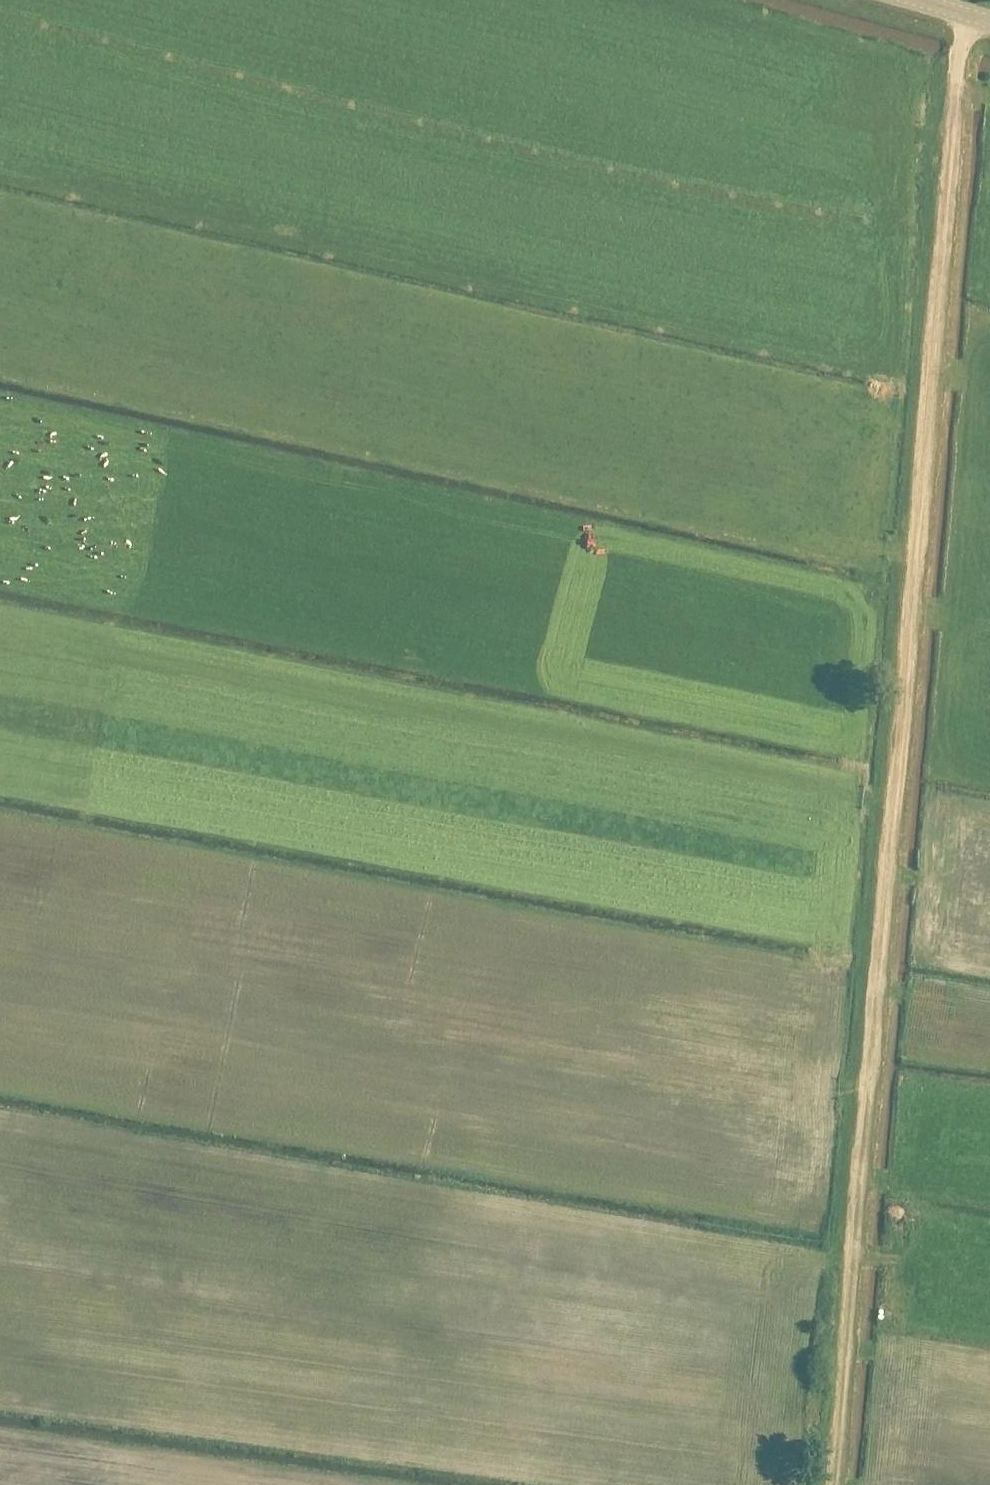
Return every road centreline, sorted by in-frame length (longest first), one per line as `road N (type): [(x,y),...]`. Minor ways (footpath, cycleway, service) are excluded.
road 1 (track): [(830,1484),(964,16)]

